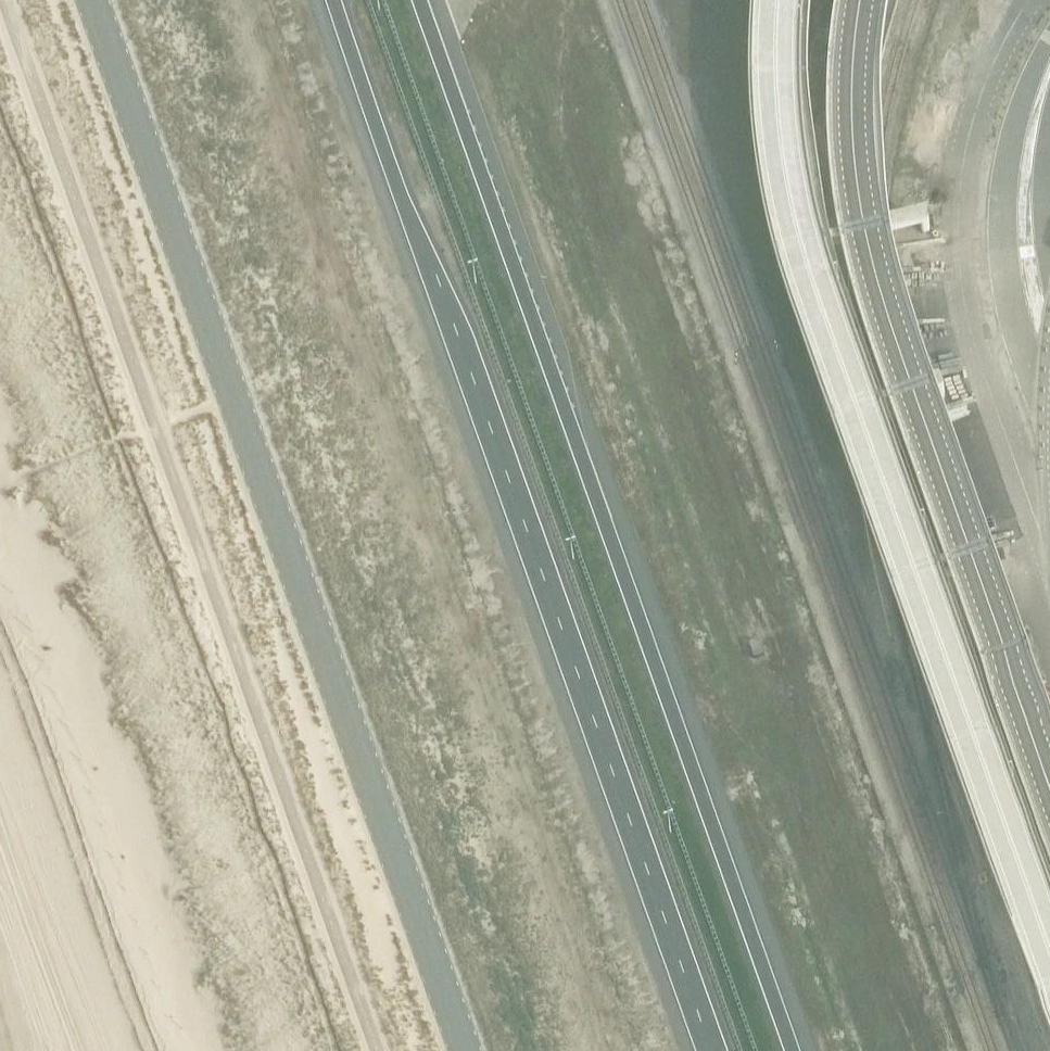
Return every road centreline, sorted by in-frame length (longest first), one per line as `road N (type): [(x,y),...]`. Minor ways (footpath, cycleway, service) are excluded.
road 1 (unclassified): [(91,0),(463,1050)]
road 2 (trunk): [(325,0),(695,1050)]
road 3 (secondary): [(704,773),(442,0)]
road 4 (secondary): [(797,1050),(704,773)]
road 5 (secondary): [(704,773),(727,1050)]

